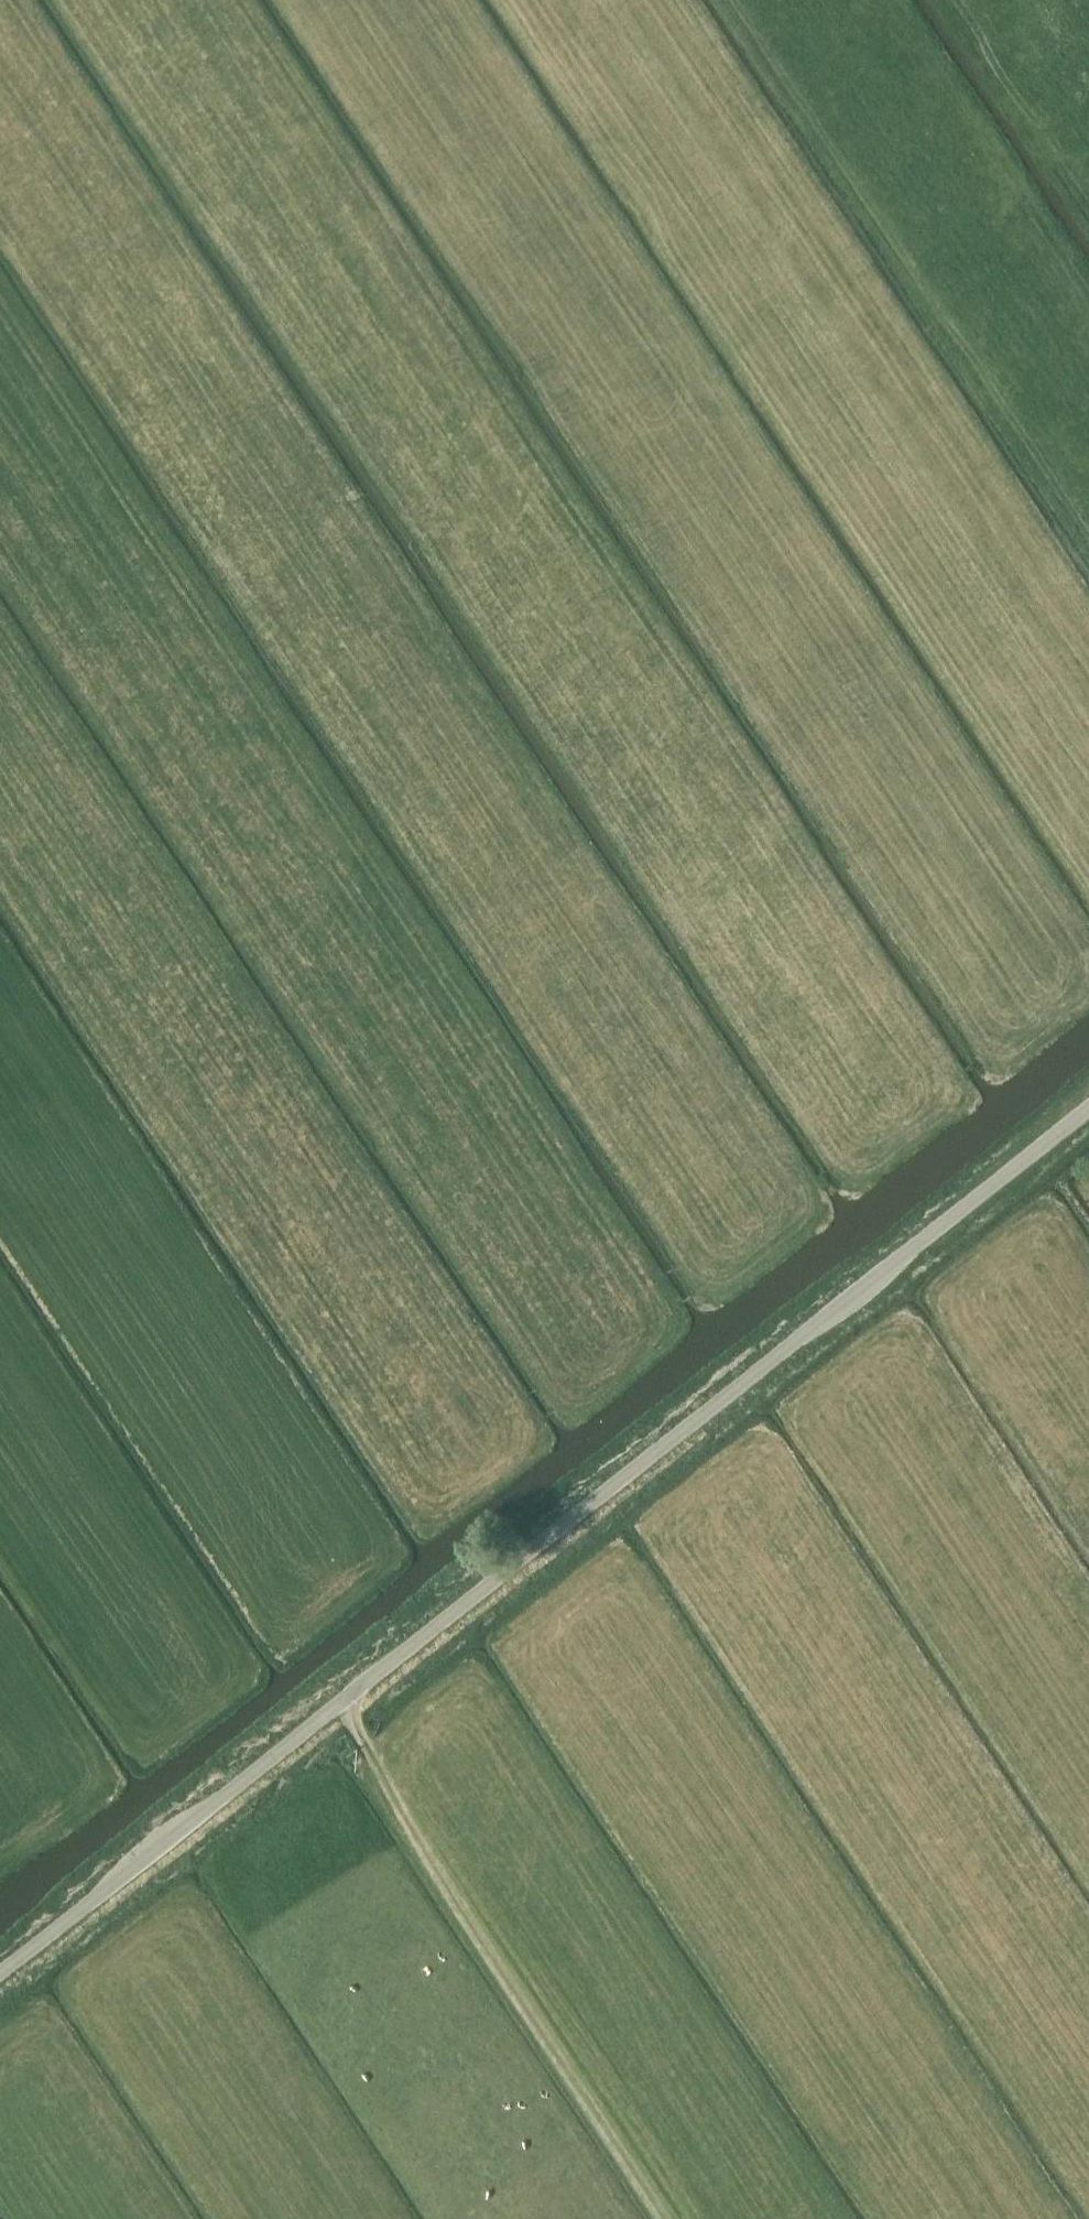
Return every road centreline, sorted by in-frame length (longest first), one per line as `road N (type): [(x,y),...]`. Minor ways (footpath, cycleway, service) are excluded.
road 1 (unclassified): [(0,1975),(1088,1106)]

